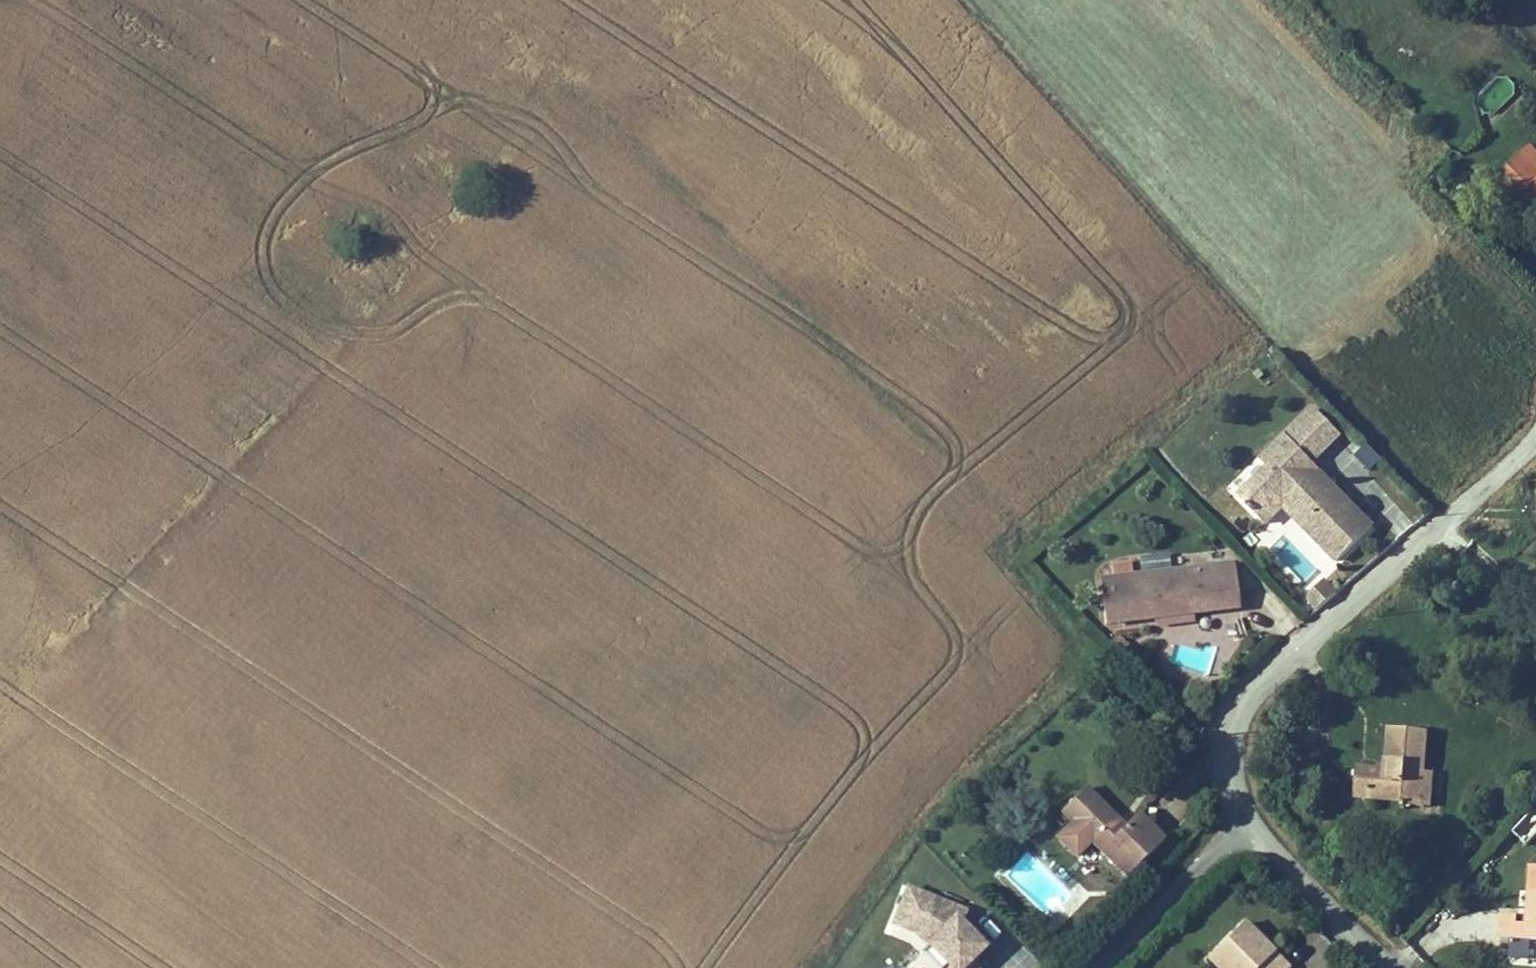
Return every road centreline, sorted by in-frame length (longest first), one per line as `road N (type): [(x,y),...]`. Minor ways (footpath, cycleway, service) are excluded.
road 1 (residential): [(1249,823),(1233,773),(1242,714),(1276,669),(1535,439)]
road 2 (track): [(1278,0),(1414,142),(1411,185),(1535,324)]
road 3 (residential): [(1249,823),(1096,967)]
road 4 (residential): [(1390,967),(1249,823)]

